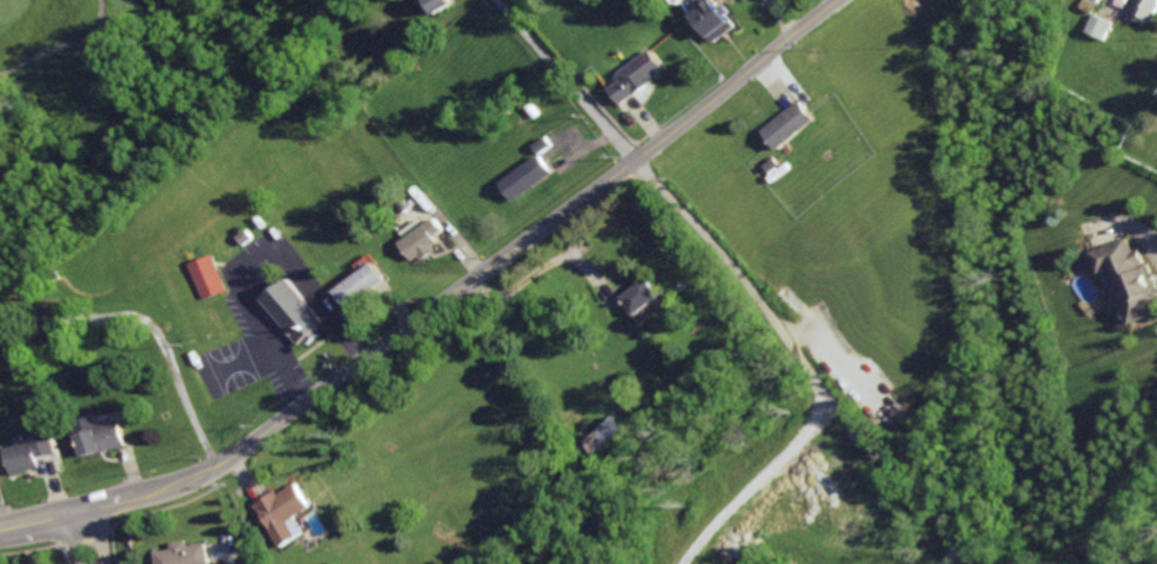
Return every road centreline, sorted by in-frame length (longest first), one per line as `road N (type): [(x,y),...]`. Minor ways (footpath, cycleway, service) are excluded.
road 1 (residential): [(140,490),(205,471),(253,444),(637,163),(841,0)]
road 2 (residential): [(970,563),(497,0)]

